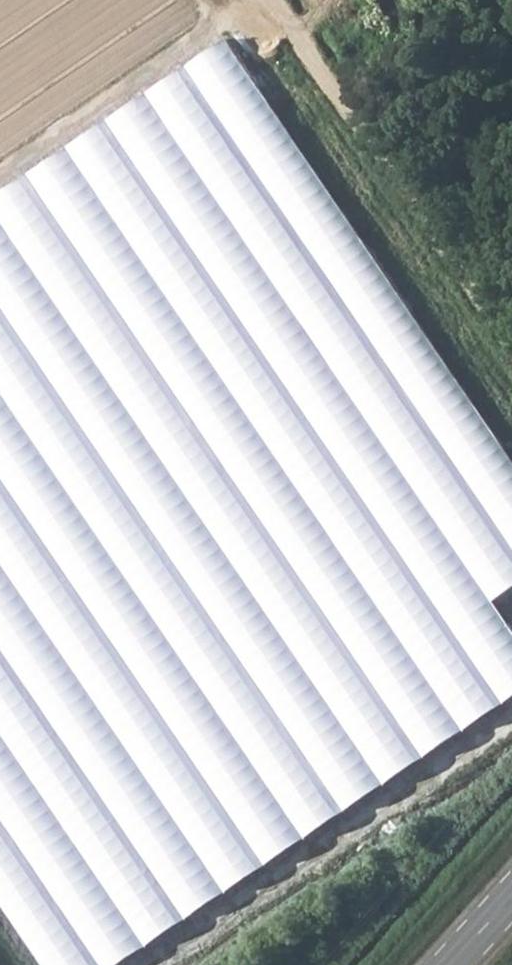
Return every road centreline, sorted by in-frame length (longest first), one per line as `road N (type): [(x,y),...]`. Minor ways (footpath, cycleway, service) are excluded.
road 1 (track): [(511,357),(266,0)]

